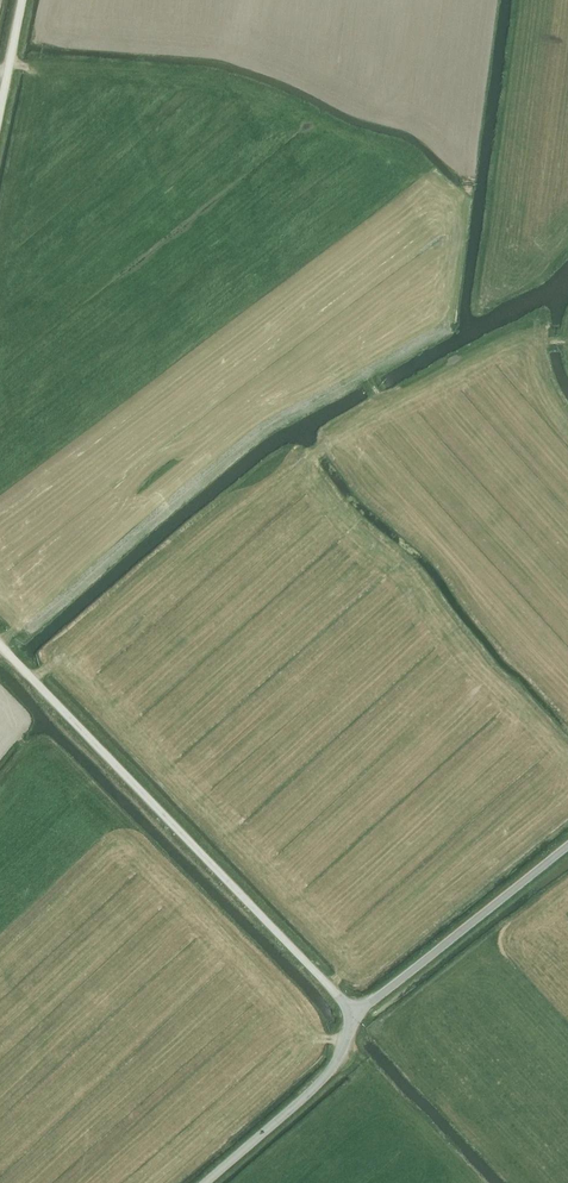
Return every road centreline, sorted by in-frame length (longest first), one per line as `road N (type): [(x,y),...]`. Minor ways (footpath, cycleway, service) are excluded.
road 1 (unclassified): [(355,1015),(0,645)]
road 2 (unclassified): [(567,846),(355,1015)]
road 3 (unclassified): [(203,1182),(324,1078),(355,1015)]

